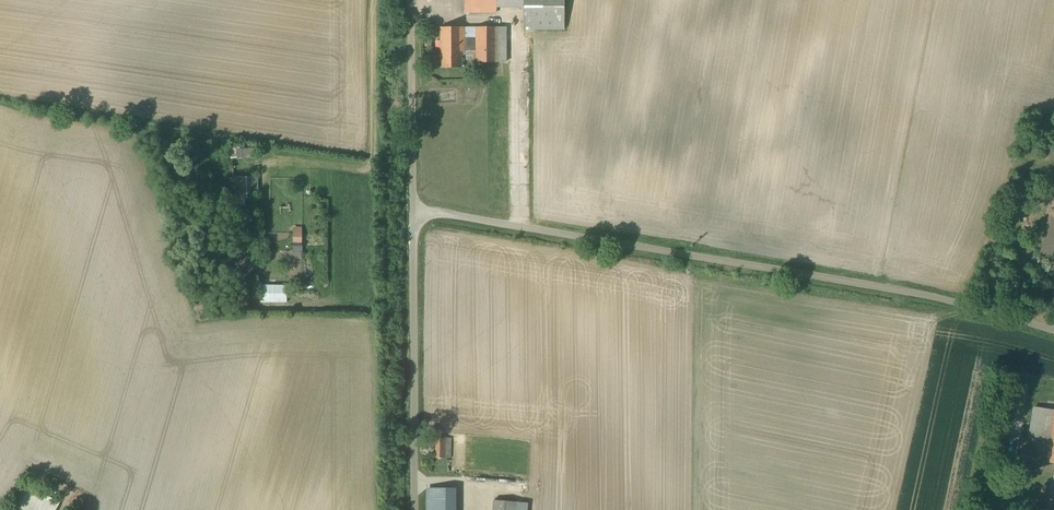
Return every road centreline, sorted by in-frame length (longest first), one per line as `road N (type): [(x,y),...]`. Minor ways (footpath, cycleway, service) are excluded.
road 1 (unclassified): [(1053,332),(413,208)]
road 2 (unclassified): [(414,509),(413,208)]
road 3 (unclassified): [(413,208),(413,0)]

